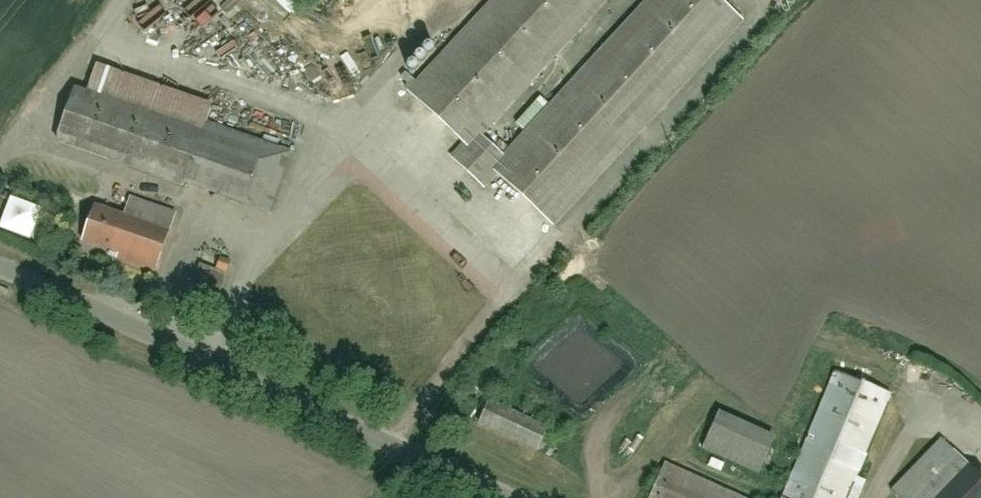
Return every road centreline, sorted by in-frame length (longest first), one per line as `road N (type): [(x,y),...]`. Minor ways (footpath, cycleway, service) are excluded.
road 1 (residential): [(0,267),(511,497)]

